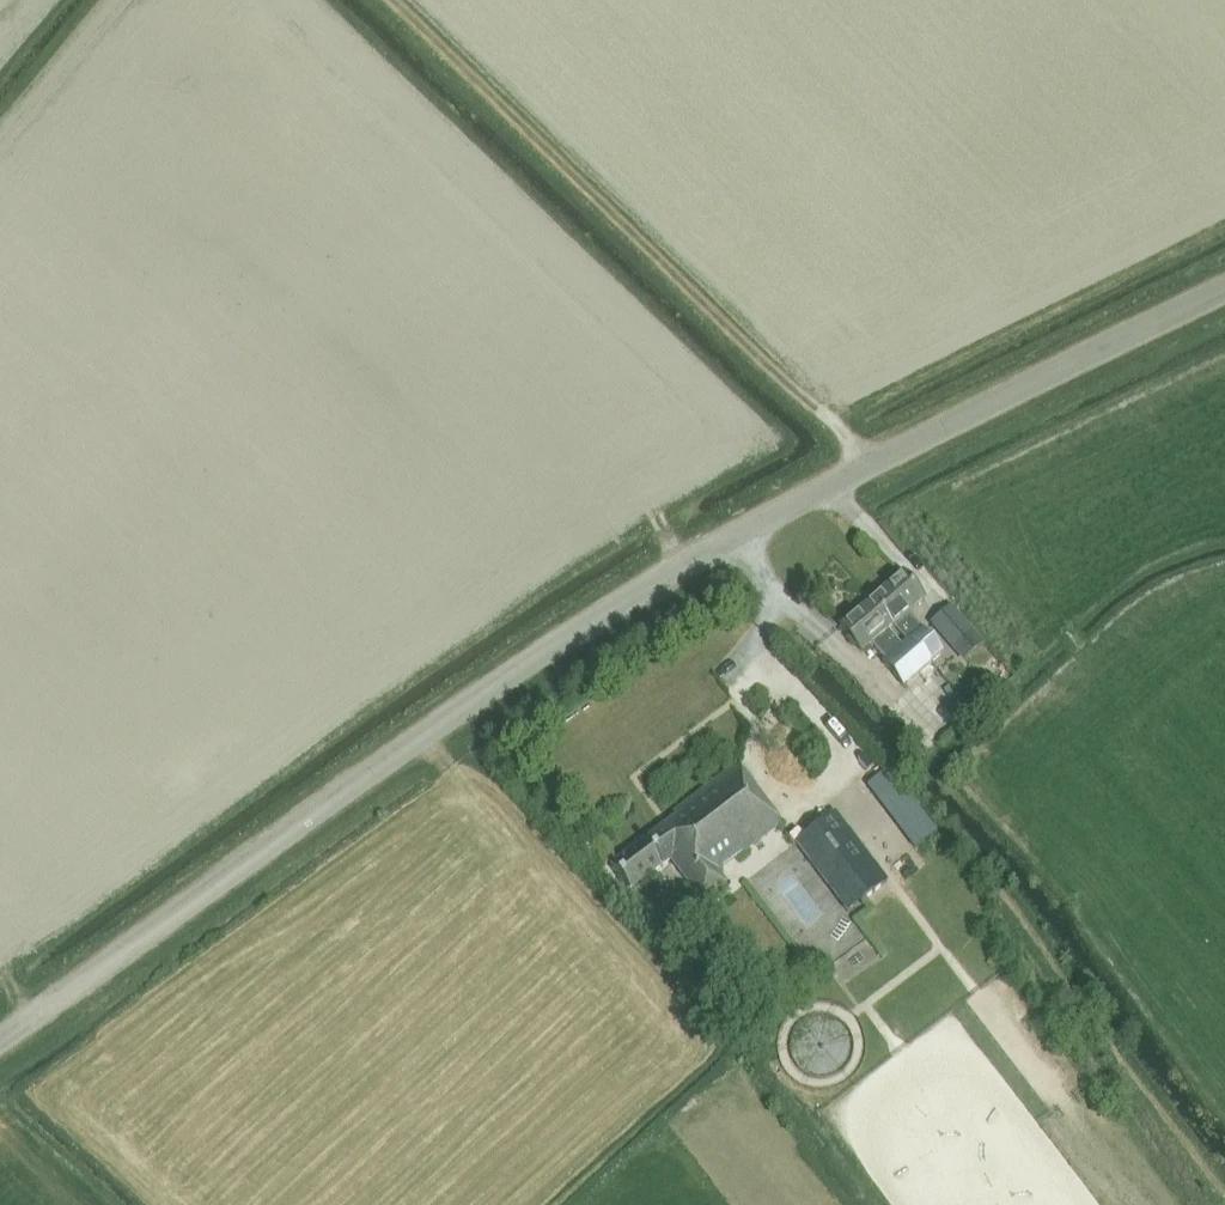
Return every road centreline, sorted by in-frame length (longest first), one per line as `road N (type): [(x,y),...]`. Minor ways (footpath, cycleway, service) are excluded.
road 1 (tertiary): [(0,1048),(491,700),(734,543),(1224,298)]

